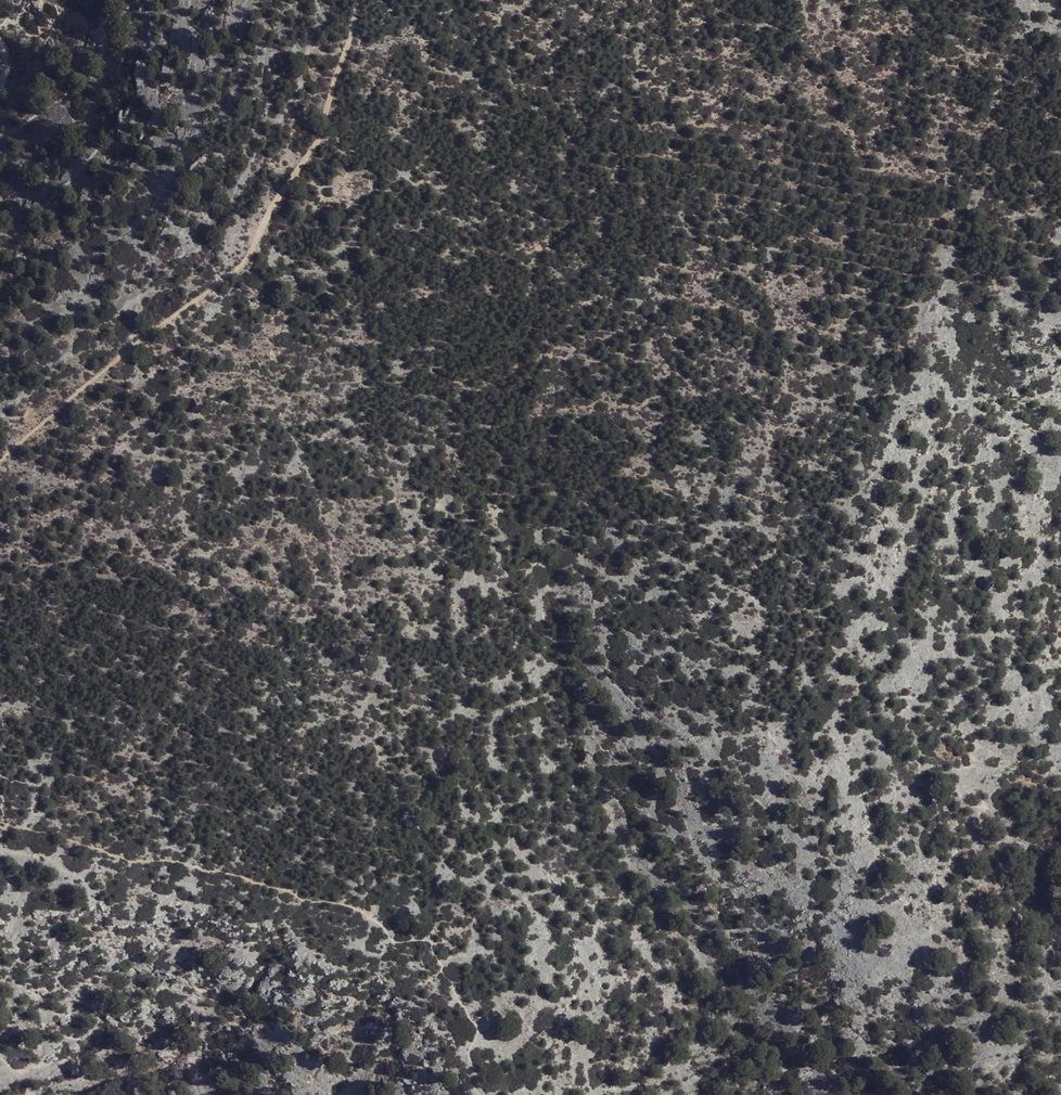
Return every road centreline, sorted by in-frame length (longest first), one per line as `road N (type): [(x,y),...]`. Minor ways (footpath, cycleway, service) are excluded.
road 1 (track): [(357,0),(313,154),(255,251),(0,461)]

